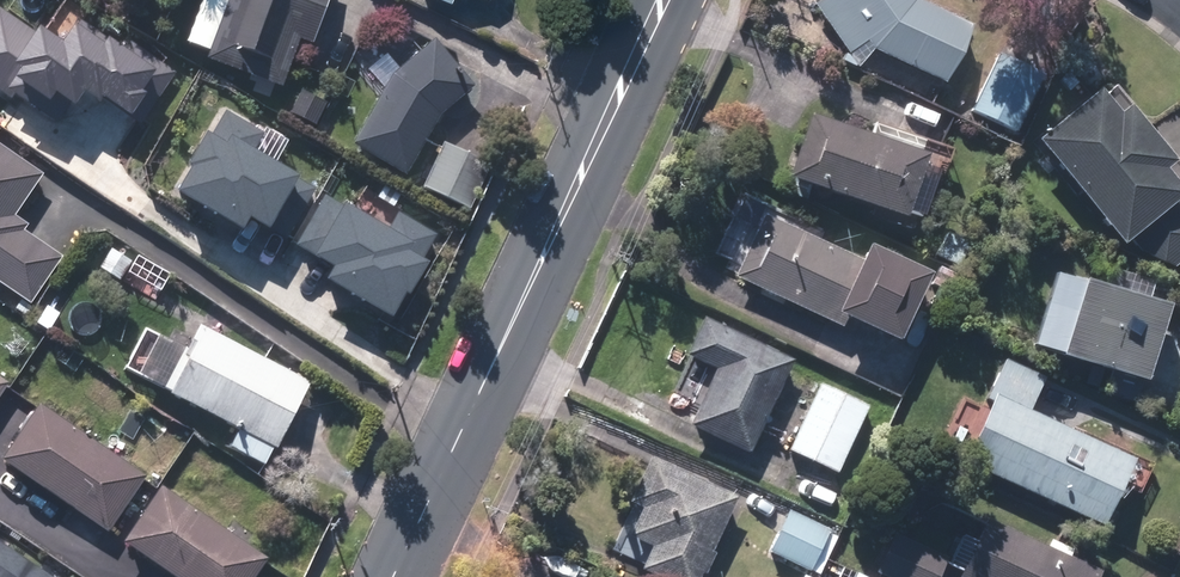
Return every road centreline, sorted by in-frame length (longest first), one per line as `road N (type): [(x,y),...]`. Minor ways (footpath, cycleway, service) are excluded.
road 1 (secondary): [(394,576),(665,0)]

